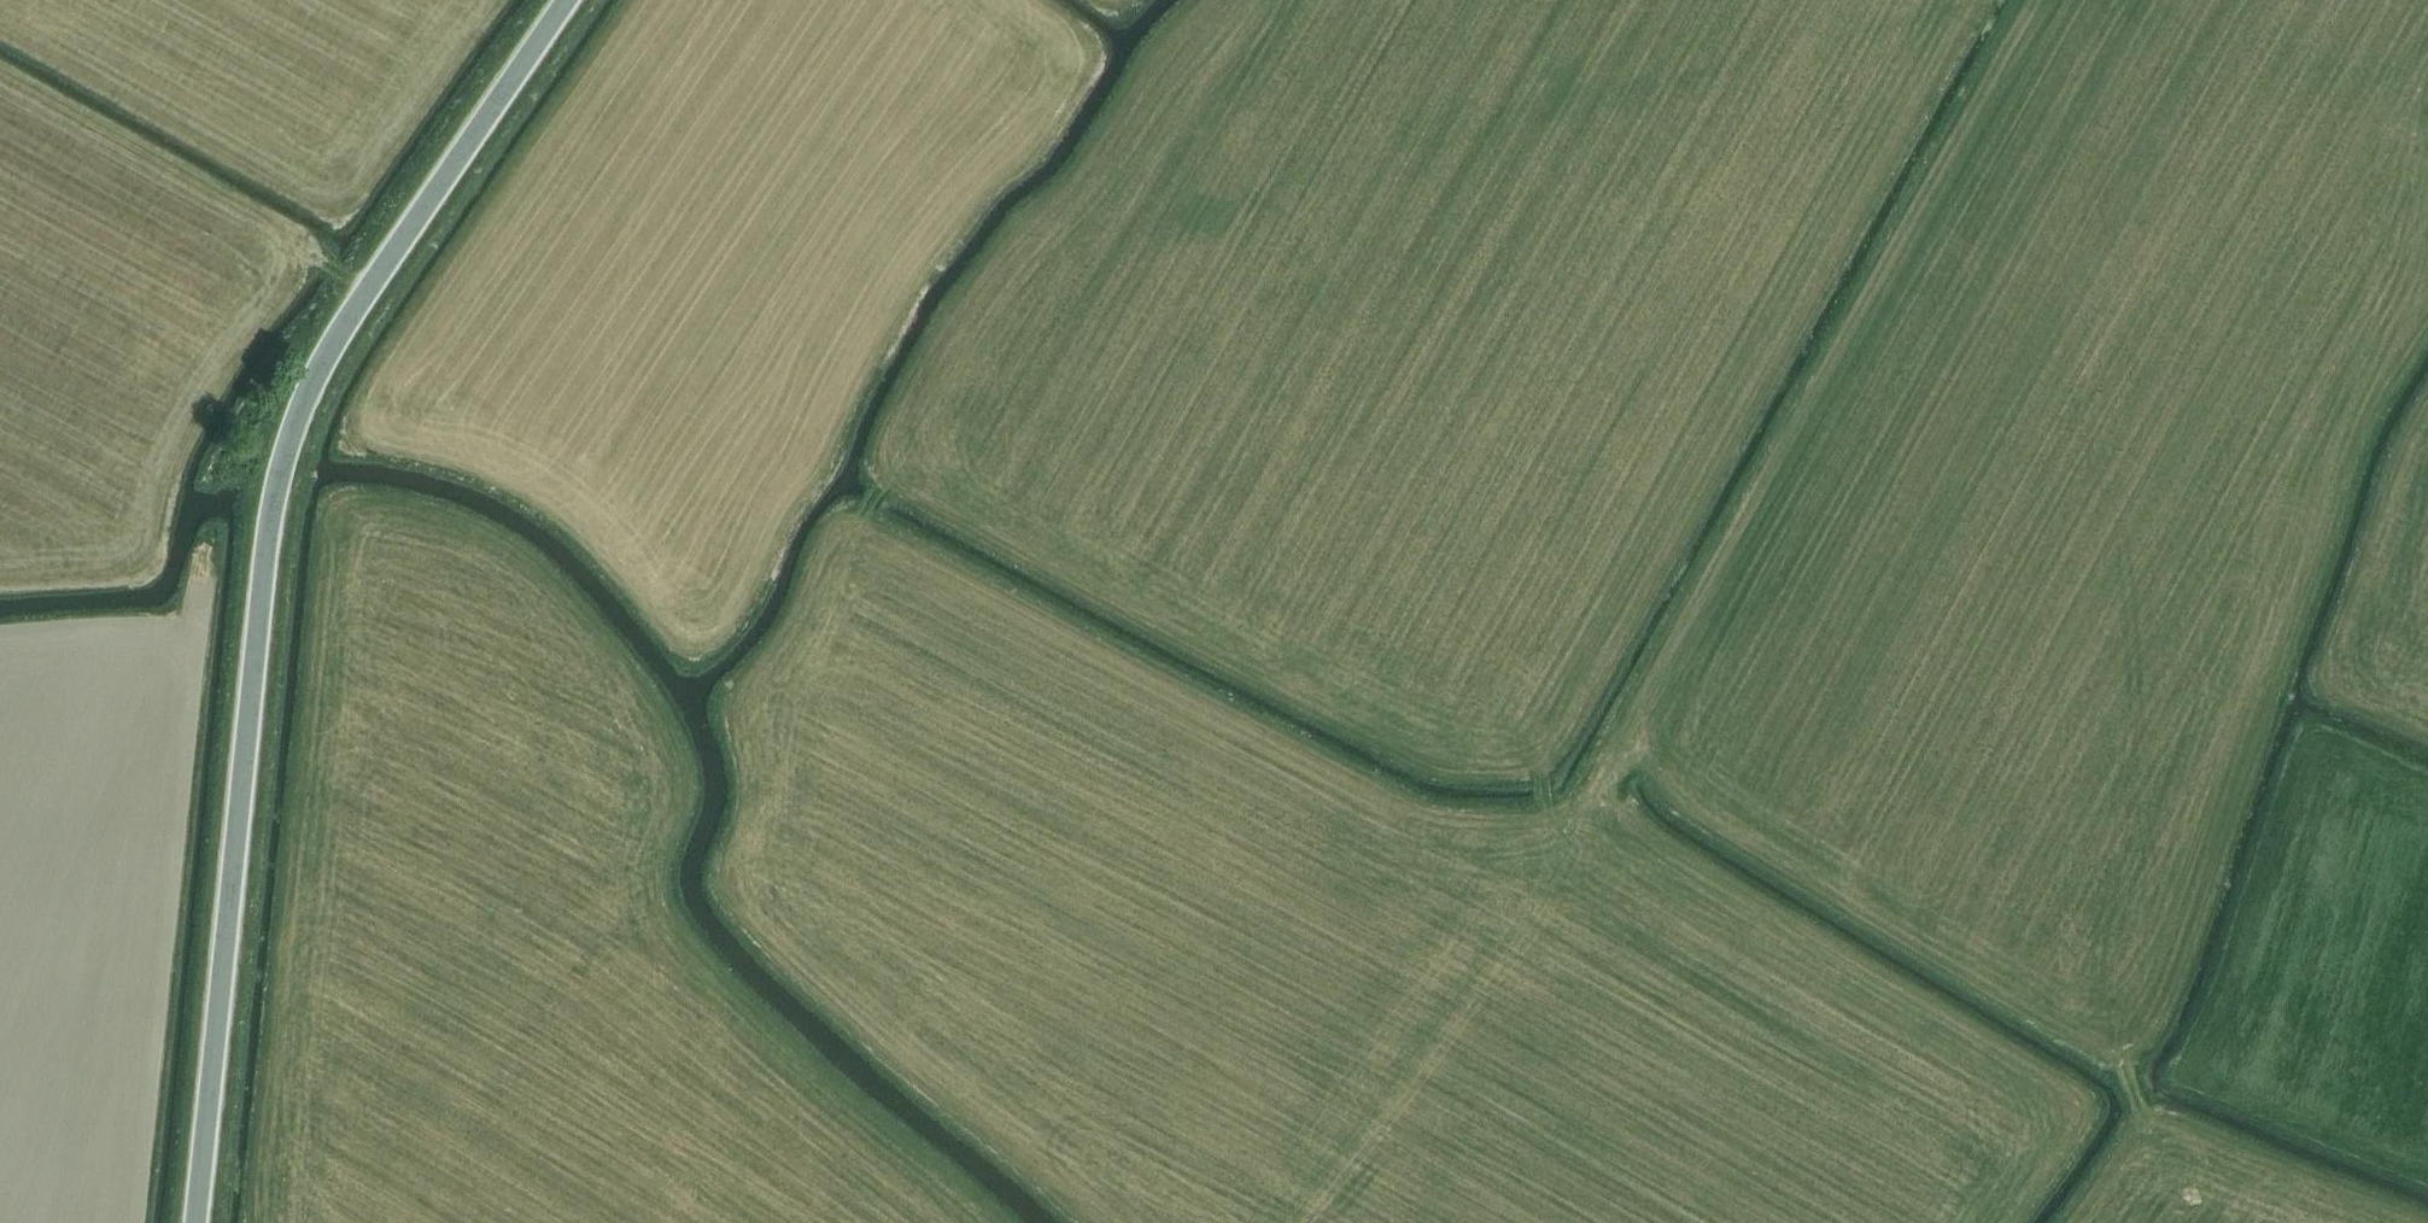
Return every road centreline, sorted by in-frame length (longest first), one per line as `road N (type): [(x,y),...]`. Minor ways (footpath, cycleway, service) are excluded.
road 1 (tertiary): [(196,1222),(265,562),(289,441),(343,327),(566,0)]

